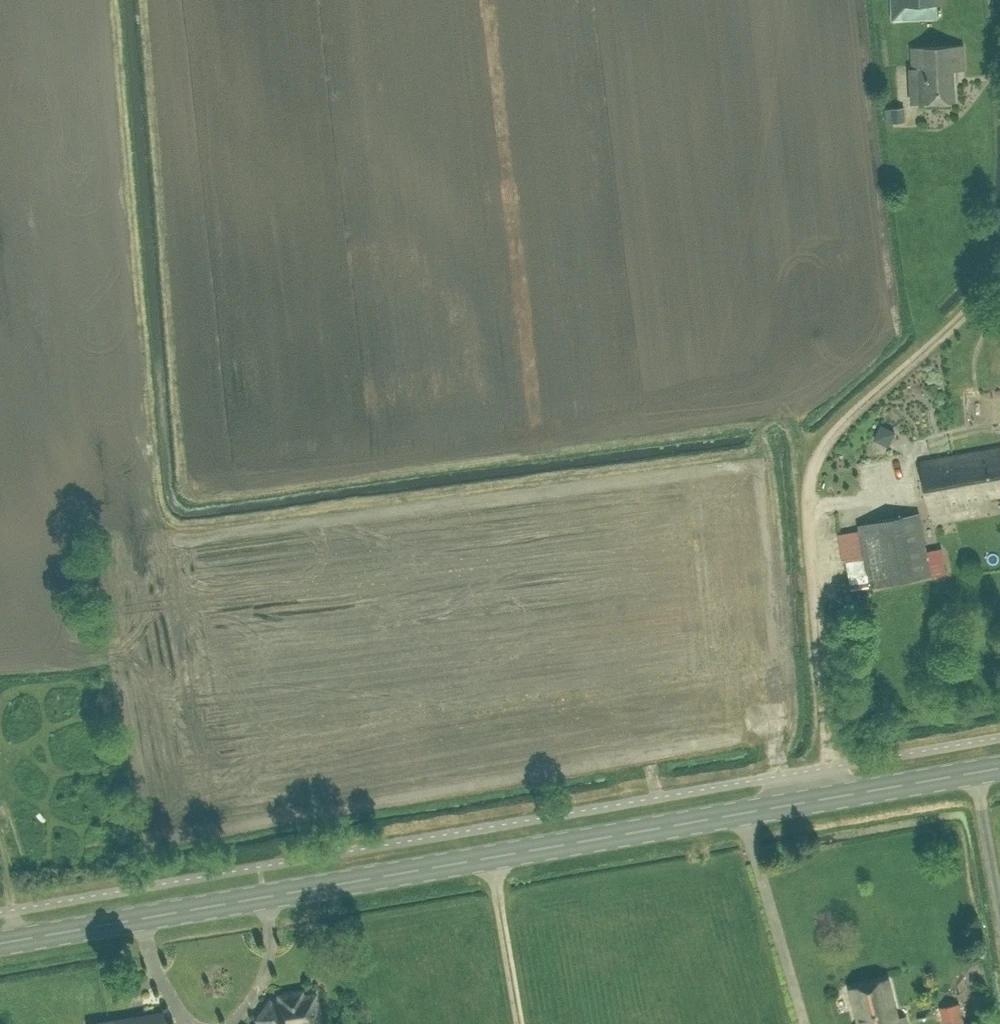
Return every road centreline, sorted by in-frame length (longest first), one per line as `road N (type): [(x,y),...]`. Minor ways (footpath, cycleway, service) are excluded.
road 1 (secondary): [(0,942),(999,767)]
road 2 (track): [(830,767),(812,483),(825,445),(946,335),(999,257)]

